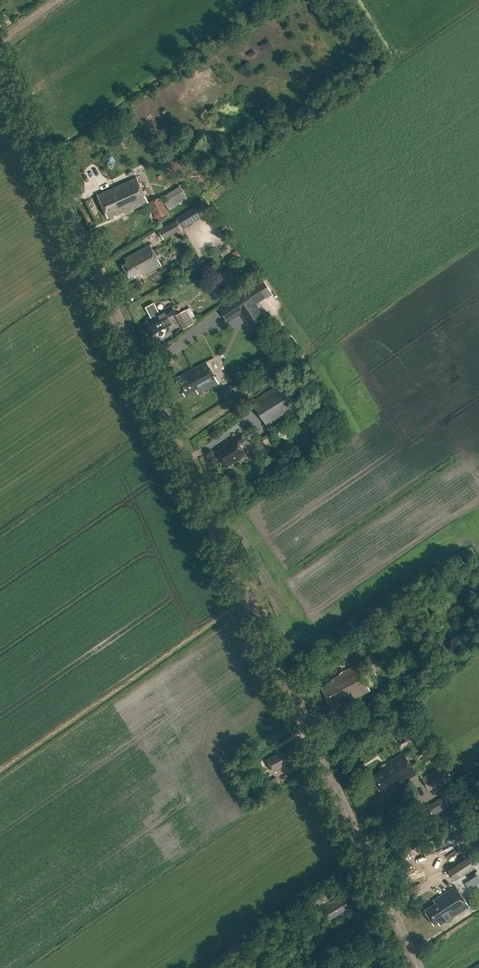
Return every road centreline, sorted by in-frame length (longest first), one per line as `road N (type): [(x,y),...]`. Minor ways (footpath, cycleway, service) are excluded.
road 1 (tertiary): [(419,967),(0,64)]

